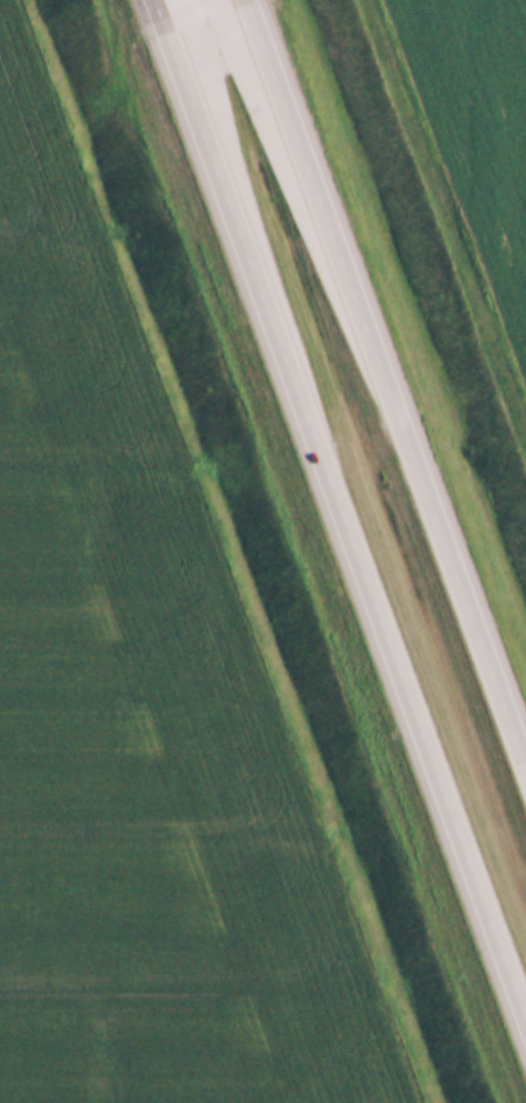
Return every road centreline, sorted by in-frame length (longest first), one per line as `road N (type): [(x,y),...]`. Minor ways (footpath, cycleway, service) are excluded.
road 1 (motorway): [(149,0),(525,1025)]
road 2 (motorway): [(525,756),(249,0)]

